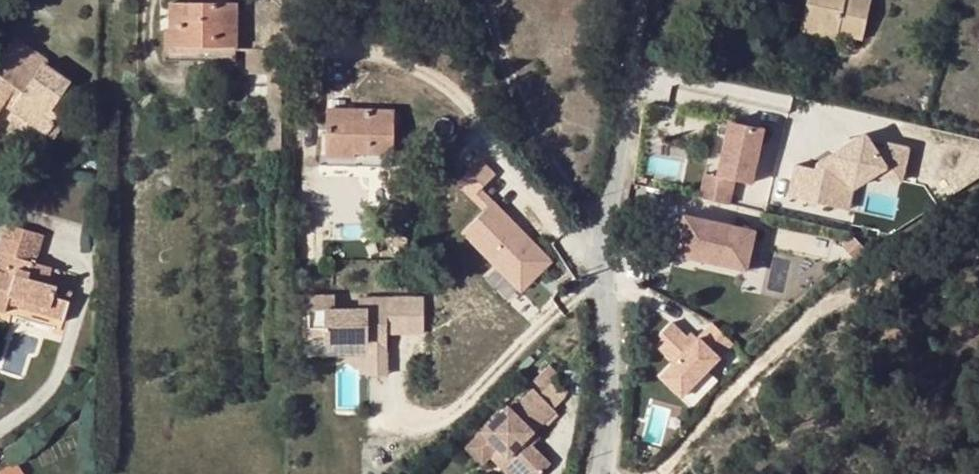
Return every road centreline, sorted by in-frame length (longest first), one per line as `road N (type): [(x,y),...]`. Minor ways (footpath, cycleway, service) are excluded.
road 1 (unclassified): [(636,0),(599,259),(611,395),(591,473)]

